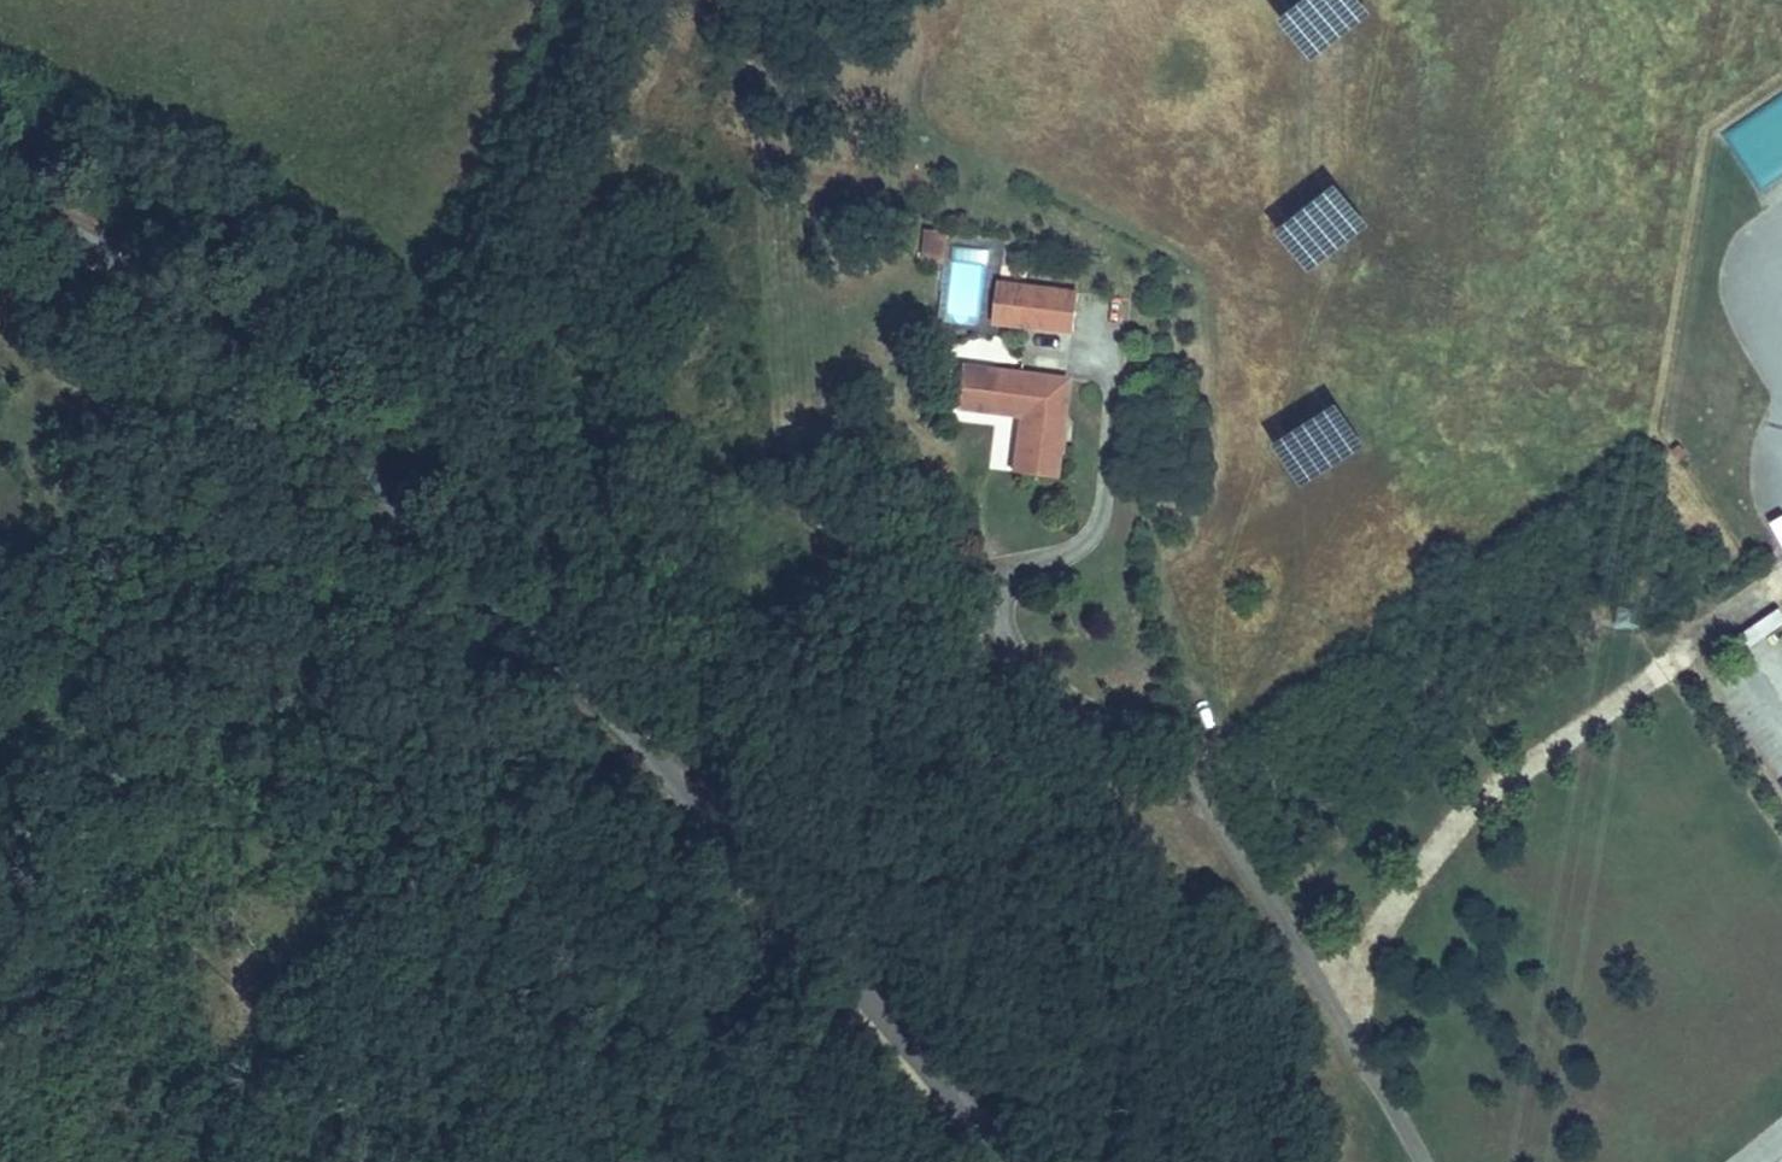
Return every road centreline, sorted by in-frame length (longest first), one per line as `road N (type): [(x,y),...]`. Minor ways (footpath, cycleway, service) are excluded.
road 1 (residential): [(966,1161),(899,1027),(400,450),(100,240),(0,204)]

